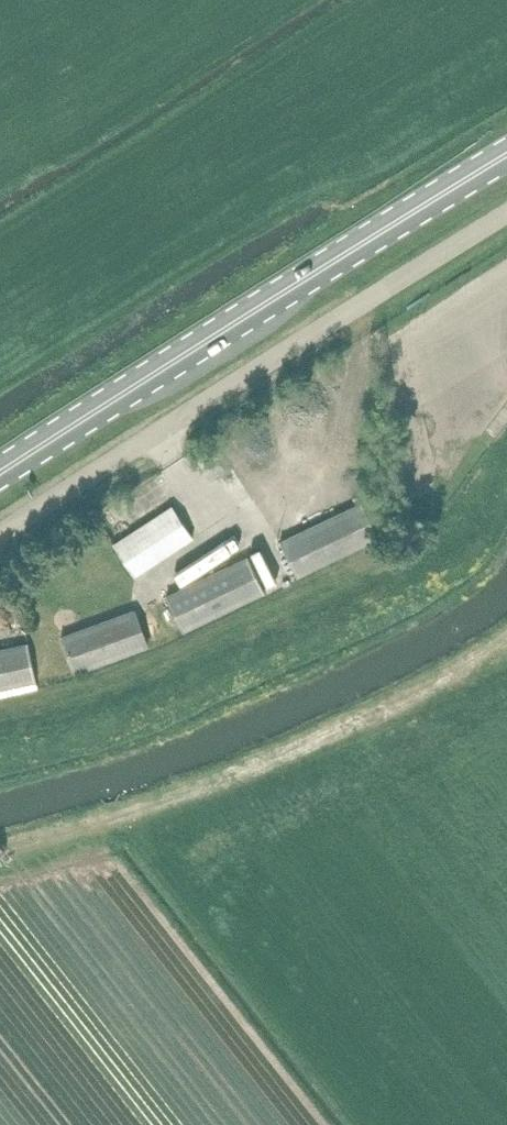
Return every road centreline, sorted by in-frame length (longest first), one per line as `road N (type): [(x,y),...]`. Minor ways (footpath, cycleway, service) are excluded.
road 1 (unclassified): [(0,536),(506,218)]
road 2 (primary): [(0,474),(506,158)]
road 3 (track): [(0,845),(165,801),(338,734),(506,650)]

